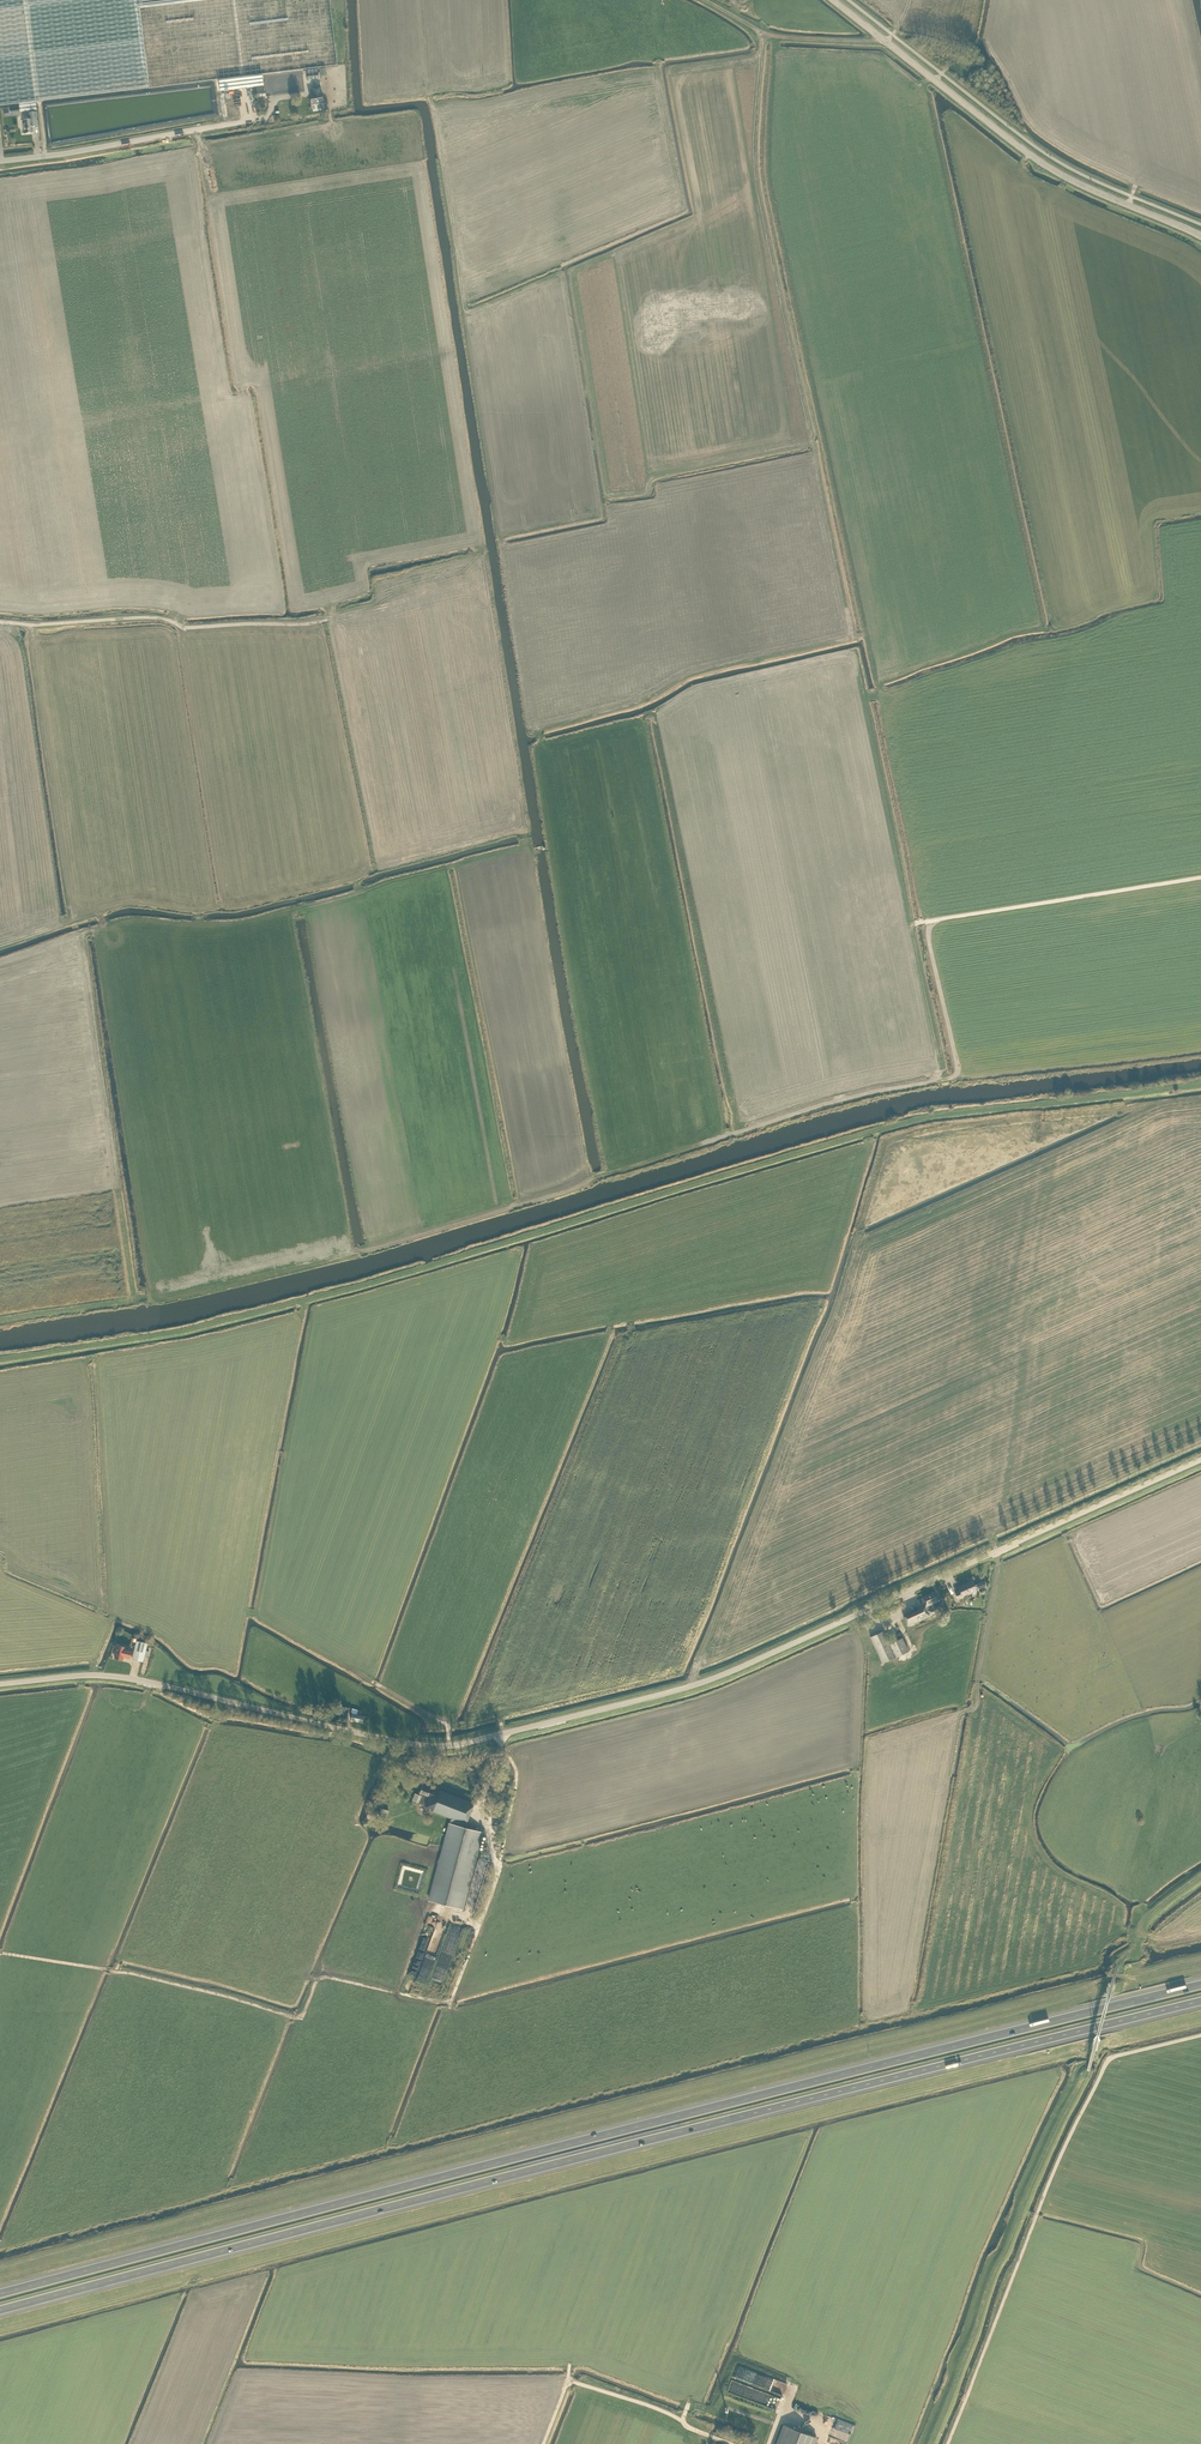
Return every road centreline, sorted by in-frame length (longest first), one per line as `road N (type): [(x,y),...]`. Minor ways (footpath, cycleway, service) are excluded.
road 1 (tertiary): [(0,1686),(132,1679),(397,1745),(467,1746),(684,1690),(1200,1461)]
road 2 (motorway): [(0,2310),(1200,2001)]
road 3 (motorway): [(1200,1985),(0,2294)]
road 4 (track): [(0,1955),(131,1973),(294,2017),(302,2016),(319,1977),(444,2005),(499,1871)]
road 5 (track): [(947,2443),(1051,2178),(1105,2066),(1114,2056),(1200,2035)]
road 6 (track): [(767,35),(755,171),(815,455)]
road 7 (secondary): [(1200,237),(1051,169),(885,42)]
road 8 (track): [(915,924),(1200,878)]
road 9 (unclassified): [(0,162),(248,122),(251,103)]
road 10 (track): [(543,2443),(568,2380),(656,2408),(731,2443)]
road 11 (track): [(885,42),(767,35),(699,0)]

